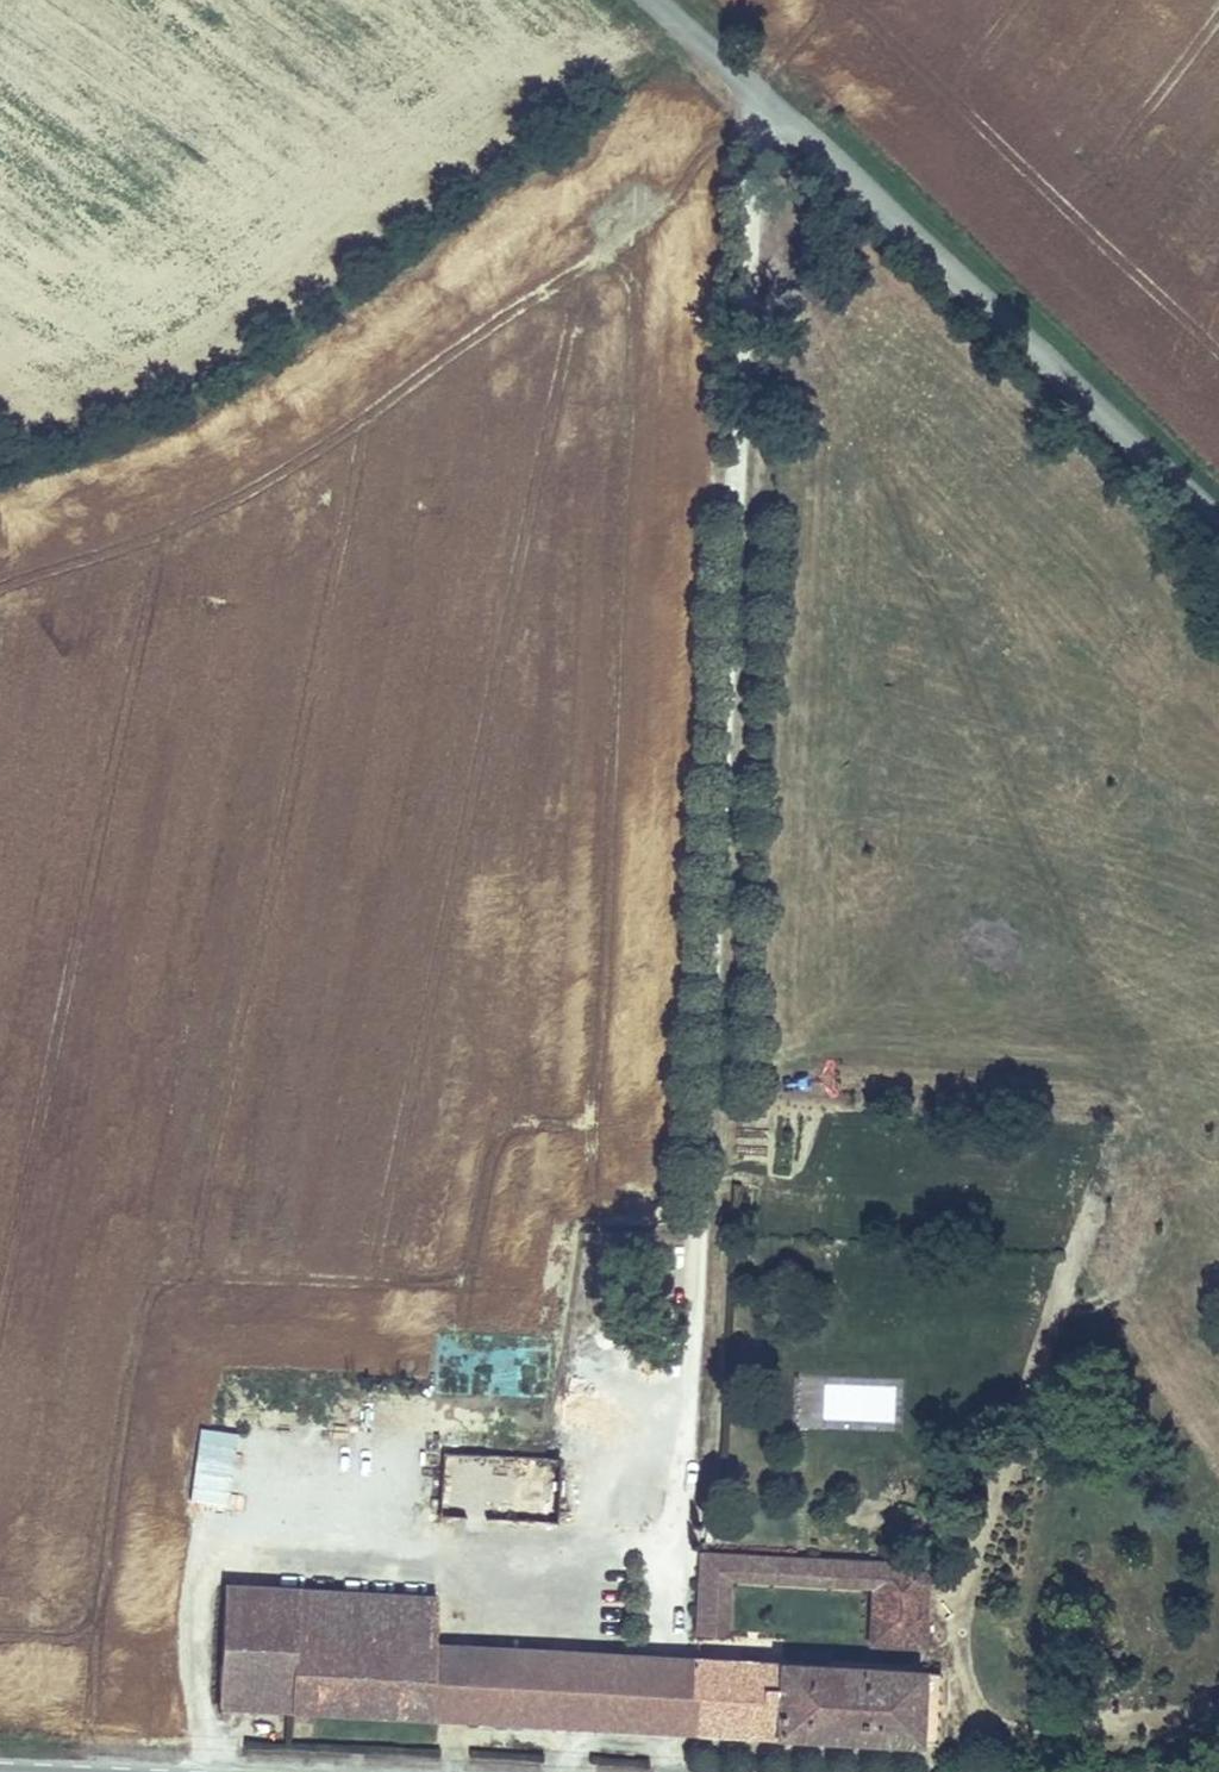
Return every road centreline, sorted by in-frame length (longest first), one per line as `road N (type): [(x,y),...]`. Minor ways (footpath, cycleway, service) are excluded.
road 1 (tertiary): [(661,0),(1218,522)]

